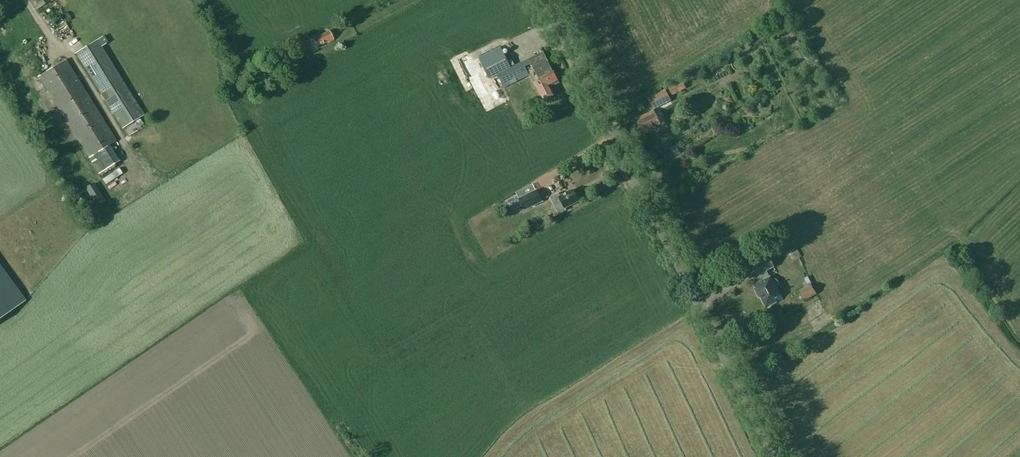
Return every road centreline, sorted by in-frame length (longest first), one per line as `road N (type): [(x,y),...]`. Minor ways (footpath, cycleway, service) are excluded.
road 1 (tertiary): [(773,456),(545,0)]

